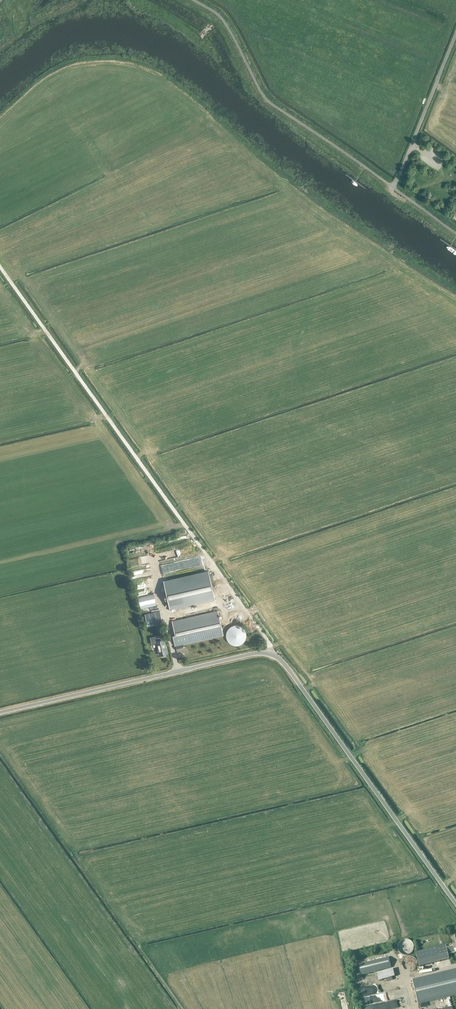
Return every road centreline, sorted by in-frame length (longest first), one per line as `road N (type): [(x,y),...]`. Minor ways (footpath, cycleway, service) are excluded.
road 1 (unclassified): [(0,712),(249,655),(274,656),(455,904)]
road 2 (track): [(233,593),(0,267)]
road 3 (unclassified): [(393,187),(455,36)]

